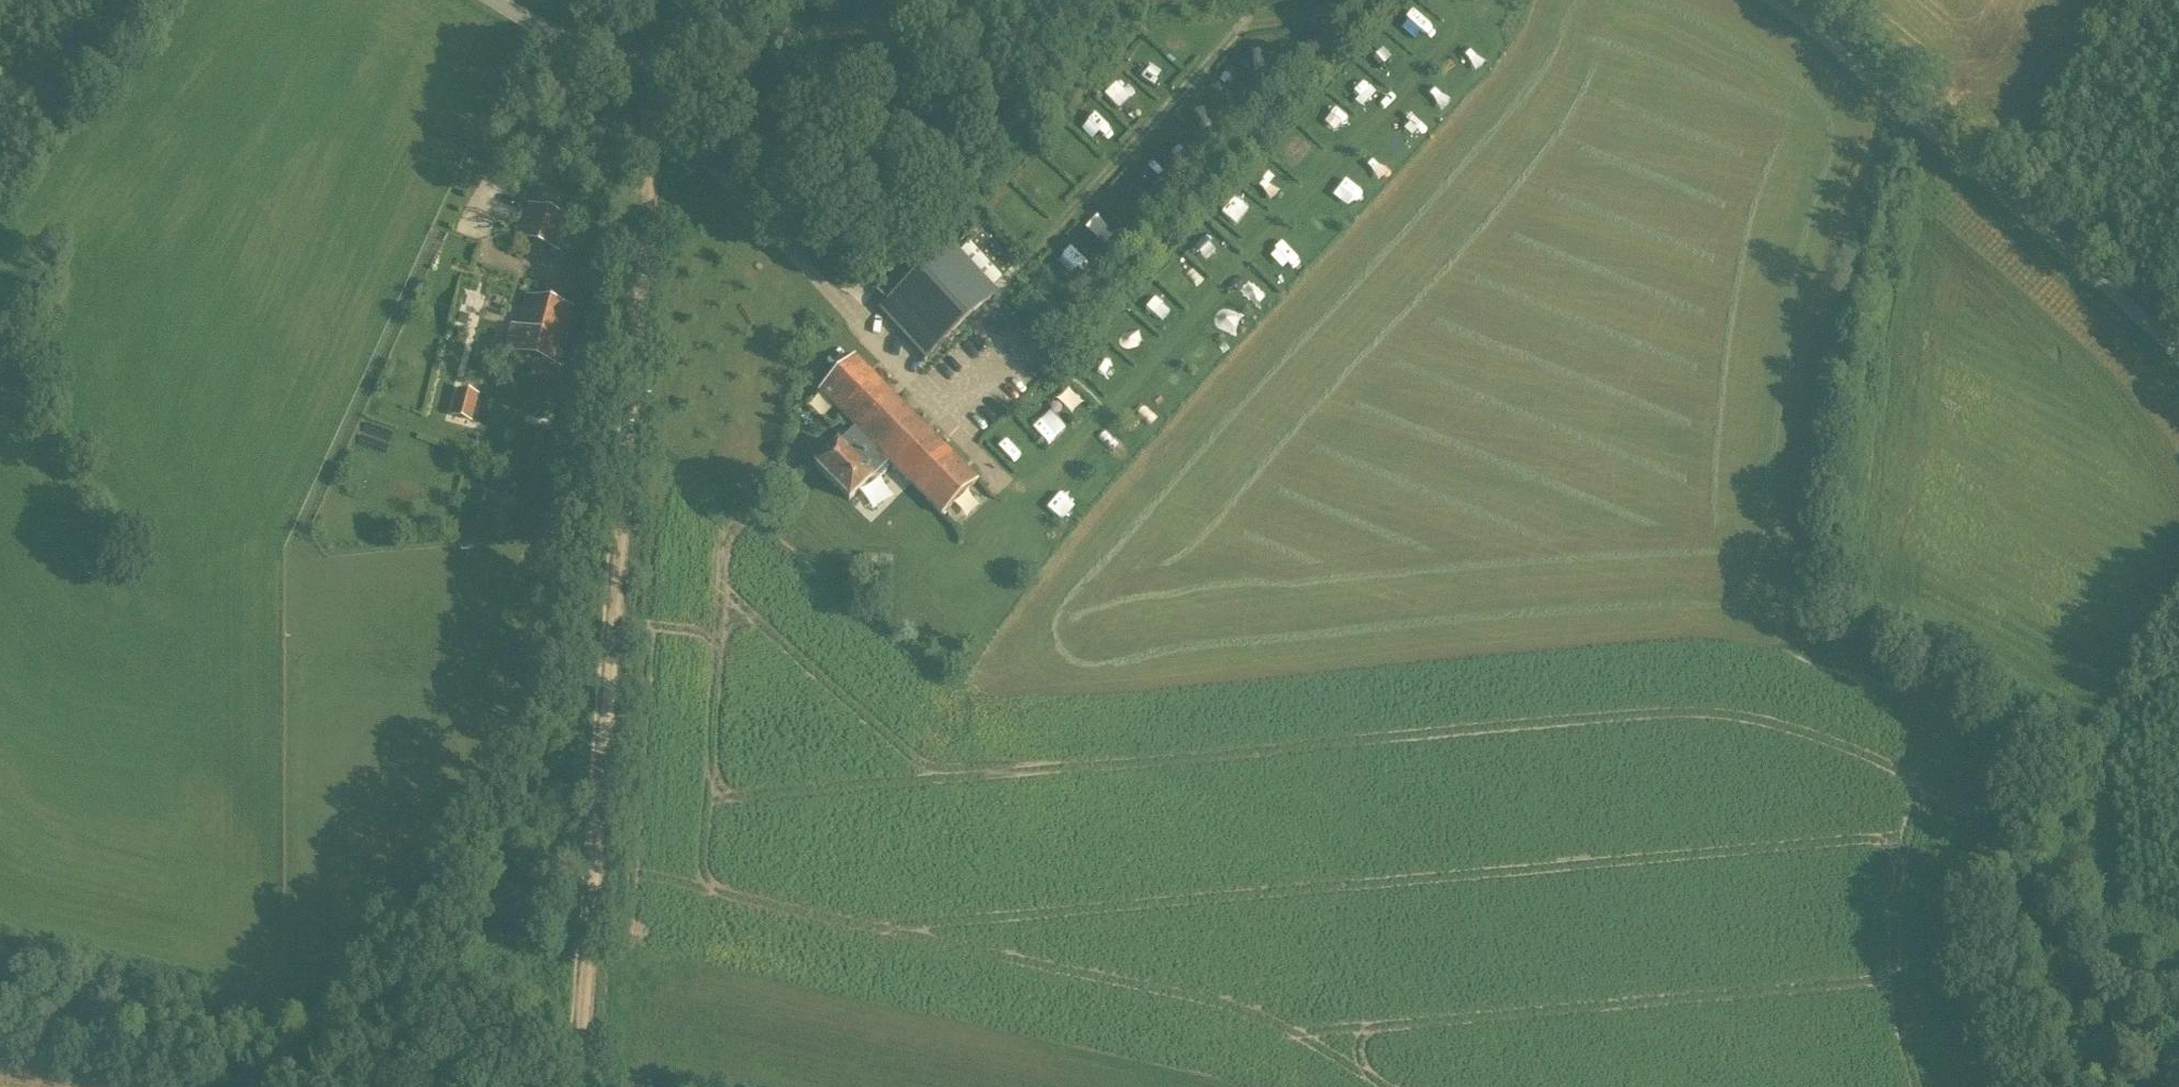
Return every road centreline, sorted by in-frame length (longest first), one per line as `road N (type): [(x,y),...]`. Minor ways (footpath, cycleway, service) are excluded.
road 1 (track): [(656,57),(577,1086)]
road 2 (unclassified): [(1103,0),(614,62),(582,51),(501,0)]
road 3 (unclassified): [(2178,359),(1776,0)]

